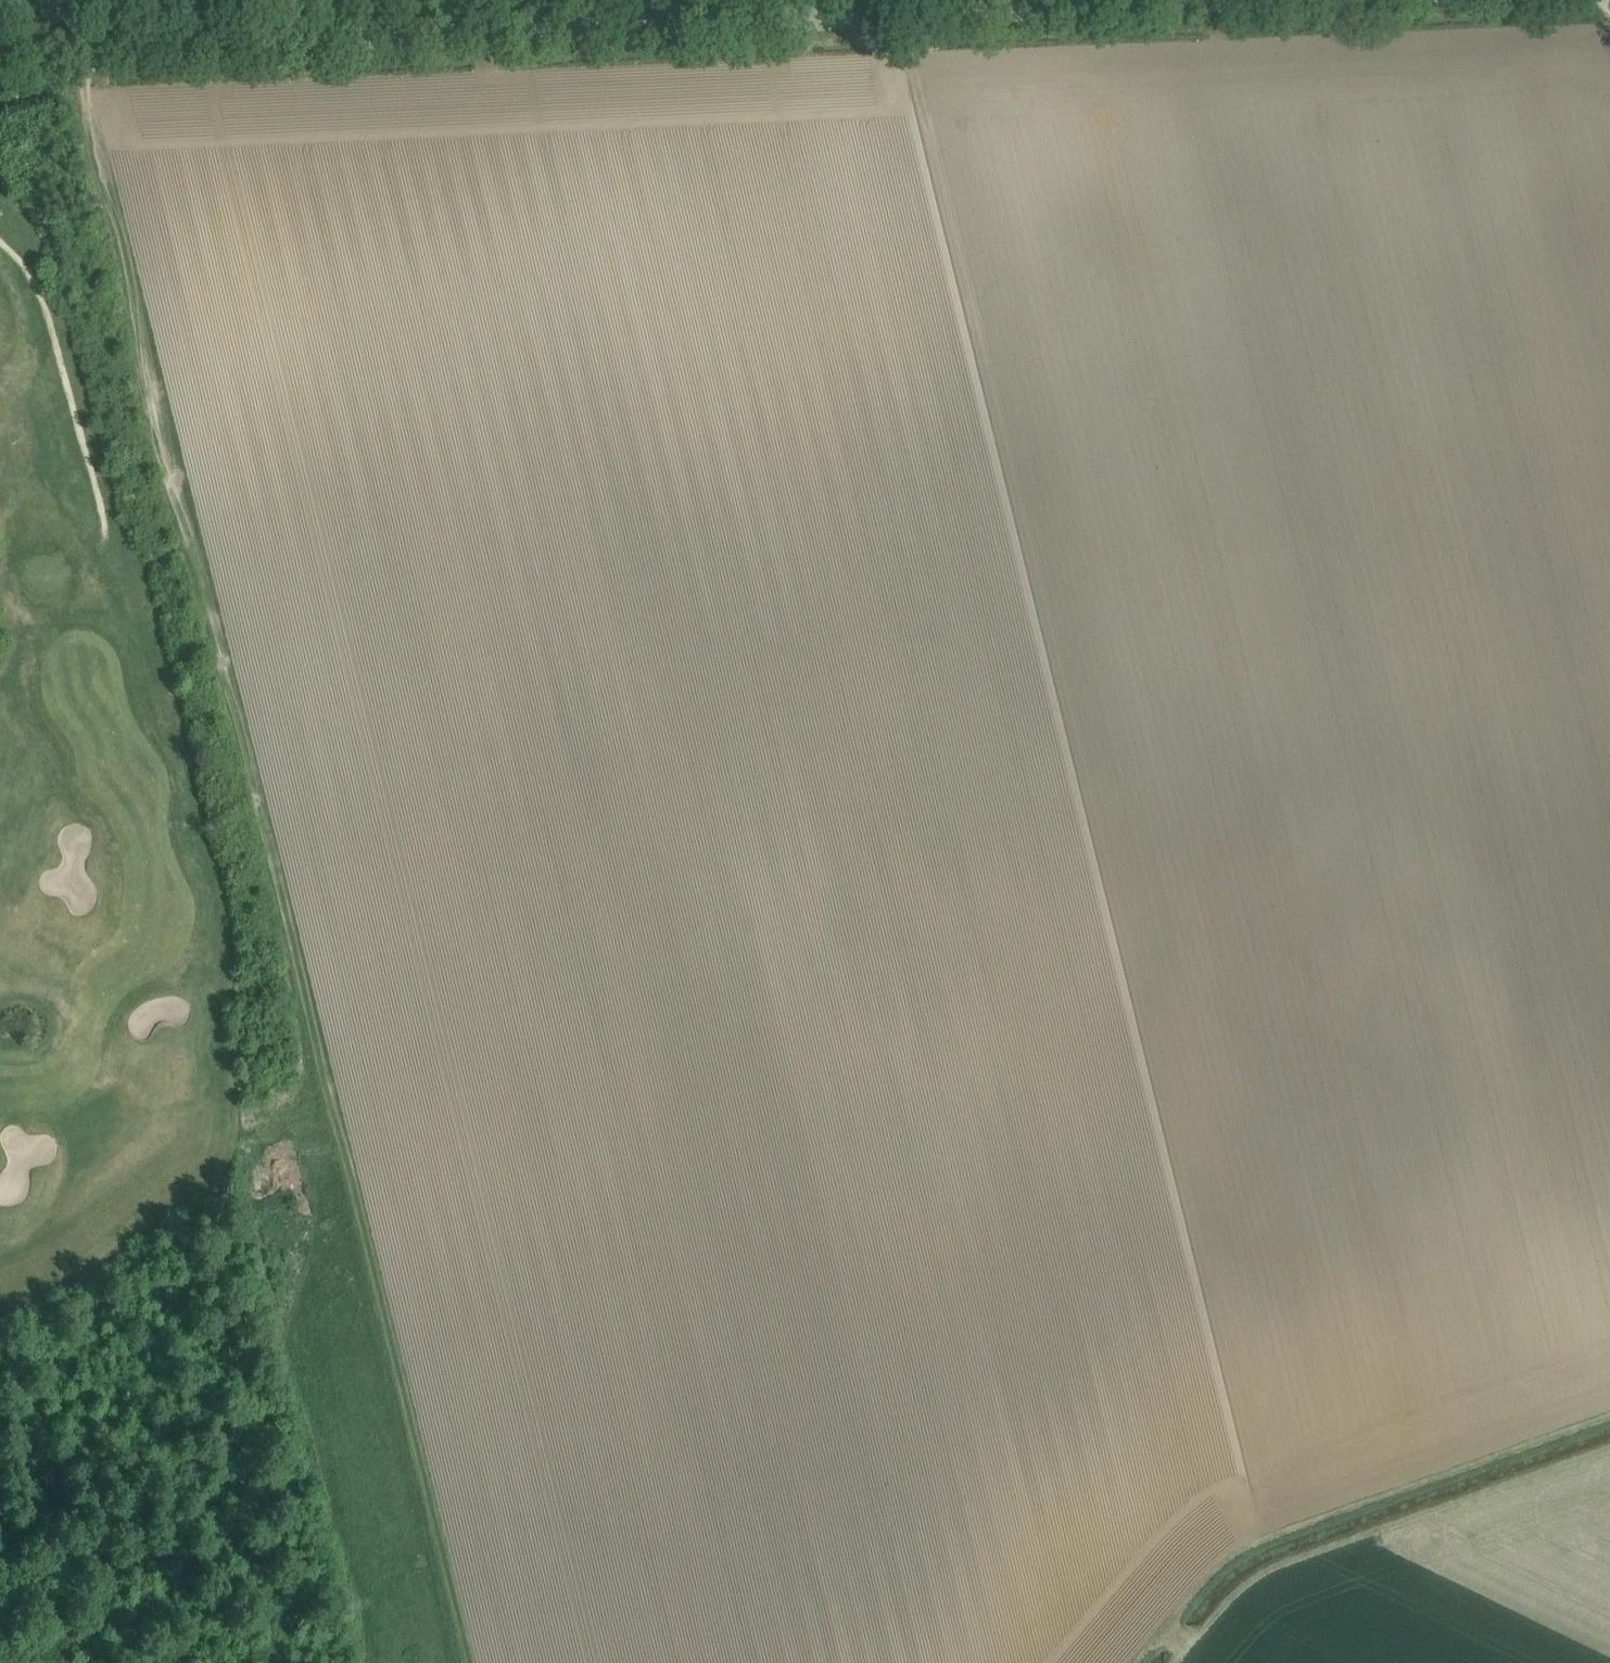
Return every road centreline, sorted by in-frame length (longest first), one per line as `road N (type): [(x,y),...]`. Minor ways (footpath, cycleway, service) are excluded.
road 1 (track): [(458,1662),(72,46)]
road 2 (tertiary): [(0,49),(1075,0)]

